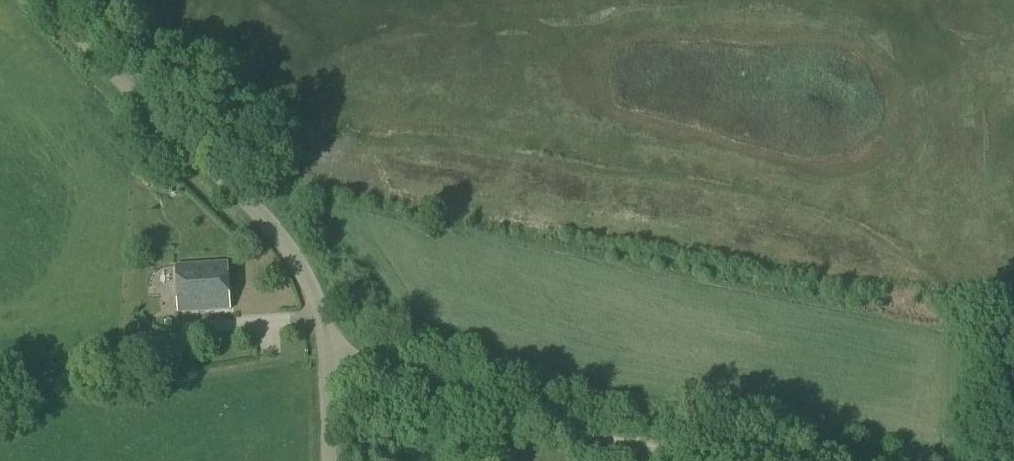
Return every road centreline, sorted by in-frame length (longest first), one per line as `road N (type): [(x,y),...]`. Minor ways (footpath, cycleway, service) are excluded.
road 1 (unclassified): [(326,460),(323,330),(302,270),(269,224),(51,0)]
road 2 (track): [(652,451),(460,403),(323,346)]

